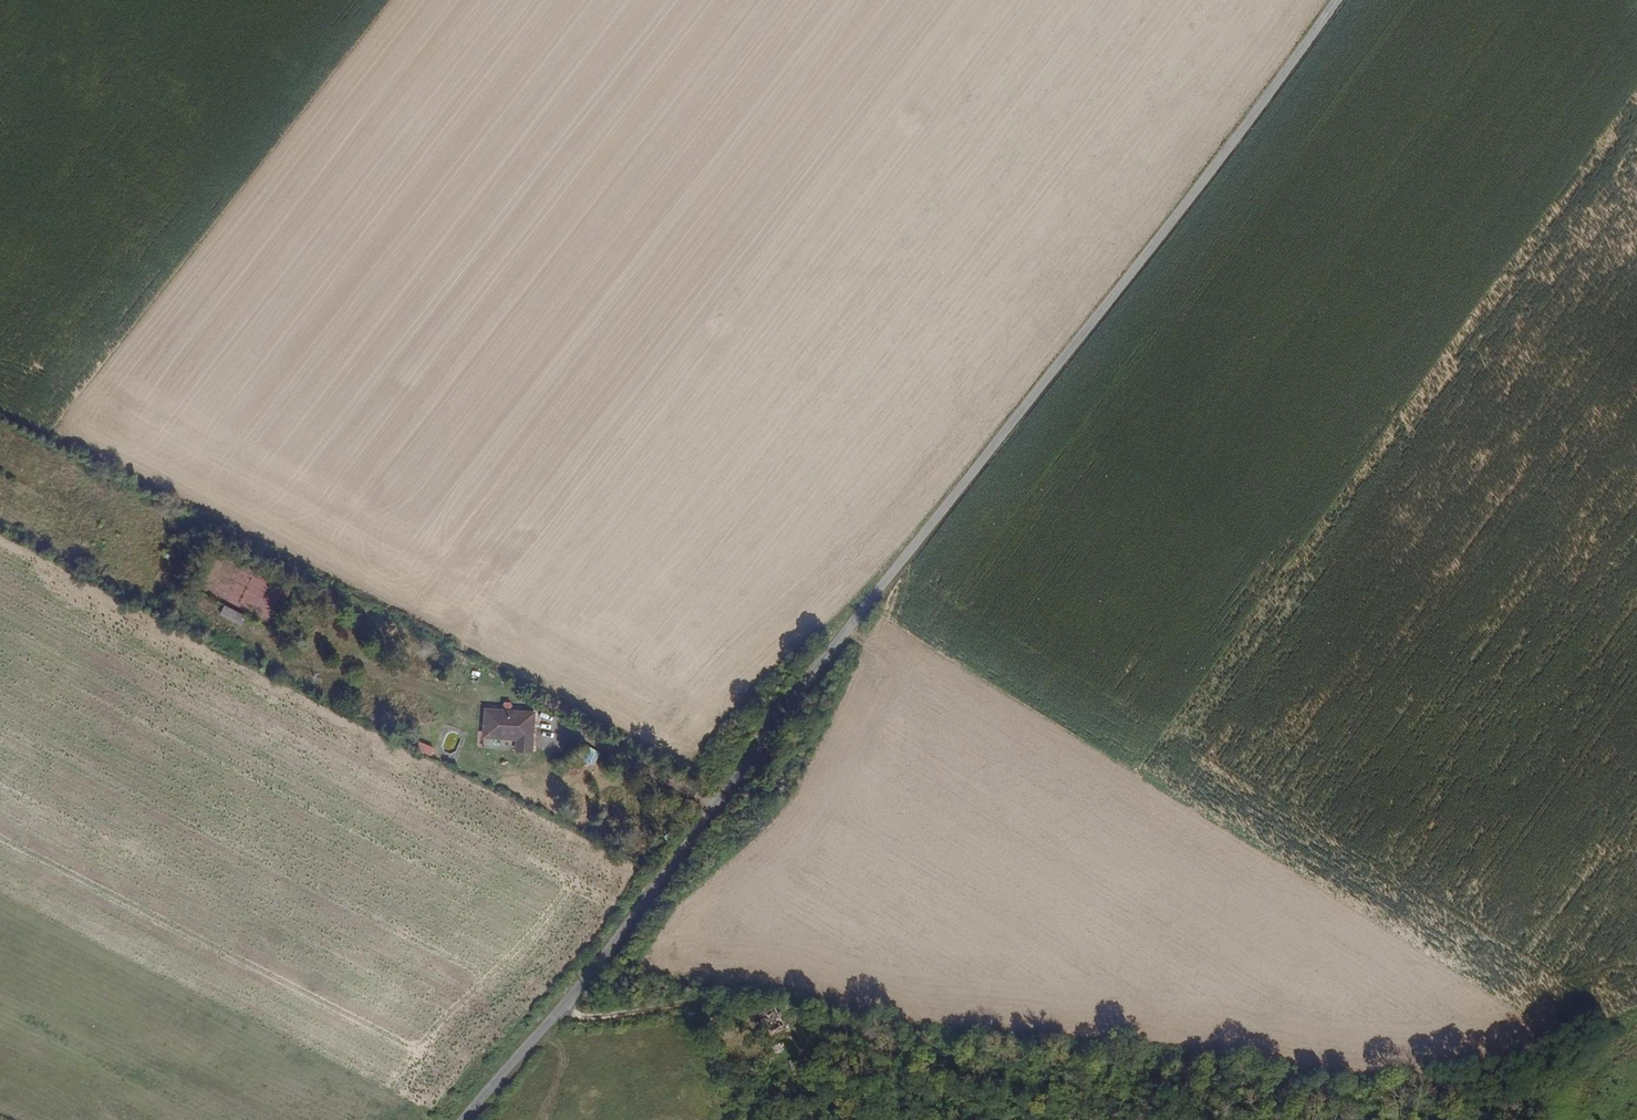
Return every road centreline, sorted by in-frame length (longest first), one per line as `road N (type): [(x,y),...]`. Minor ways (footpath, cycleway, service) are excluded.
road 1 (unclassified): [(1337,0),(847,631),(689,848),(466,1119)]
road 2 (track): [(560,1009),(578,1016),(698,1001)]

